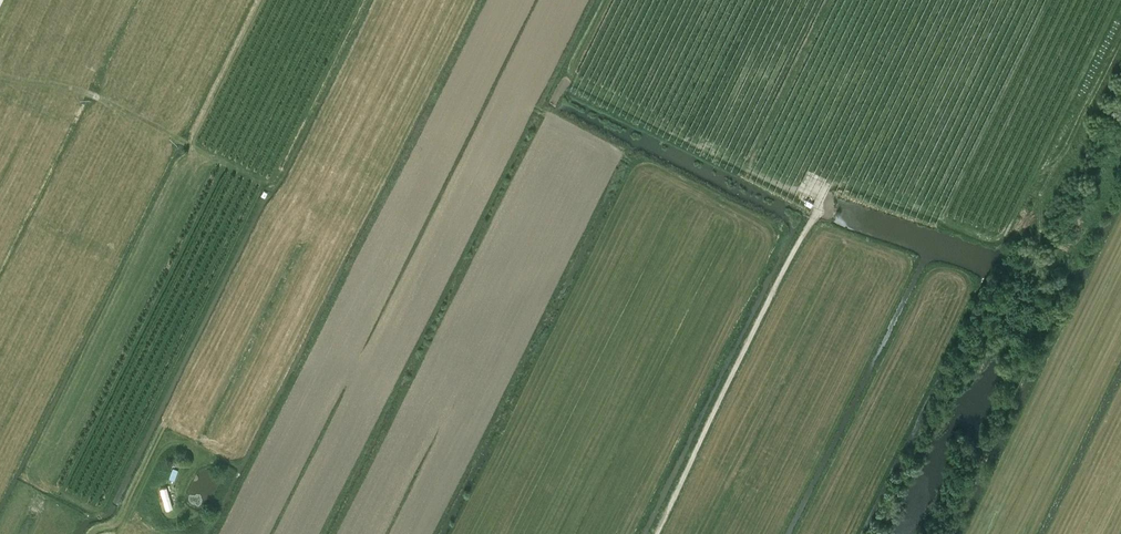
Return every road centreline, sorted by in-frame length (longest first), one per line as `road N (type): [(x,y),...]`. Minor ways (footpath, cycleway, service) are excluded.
road 1 (track): [(656,533),(837,177),(993,241),(1012,219)]
road 2 (track): [(0,68),(99,83),(276,175)]
road 3 (track): [(825,197),(578,77)]
road 4 (track): [(1050,0),(940,219)]
road 5 (track): [(93,533),(100,520),(122,517),(168,422)]

